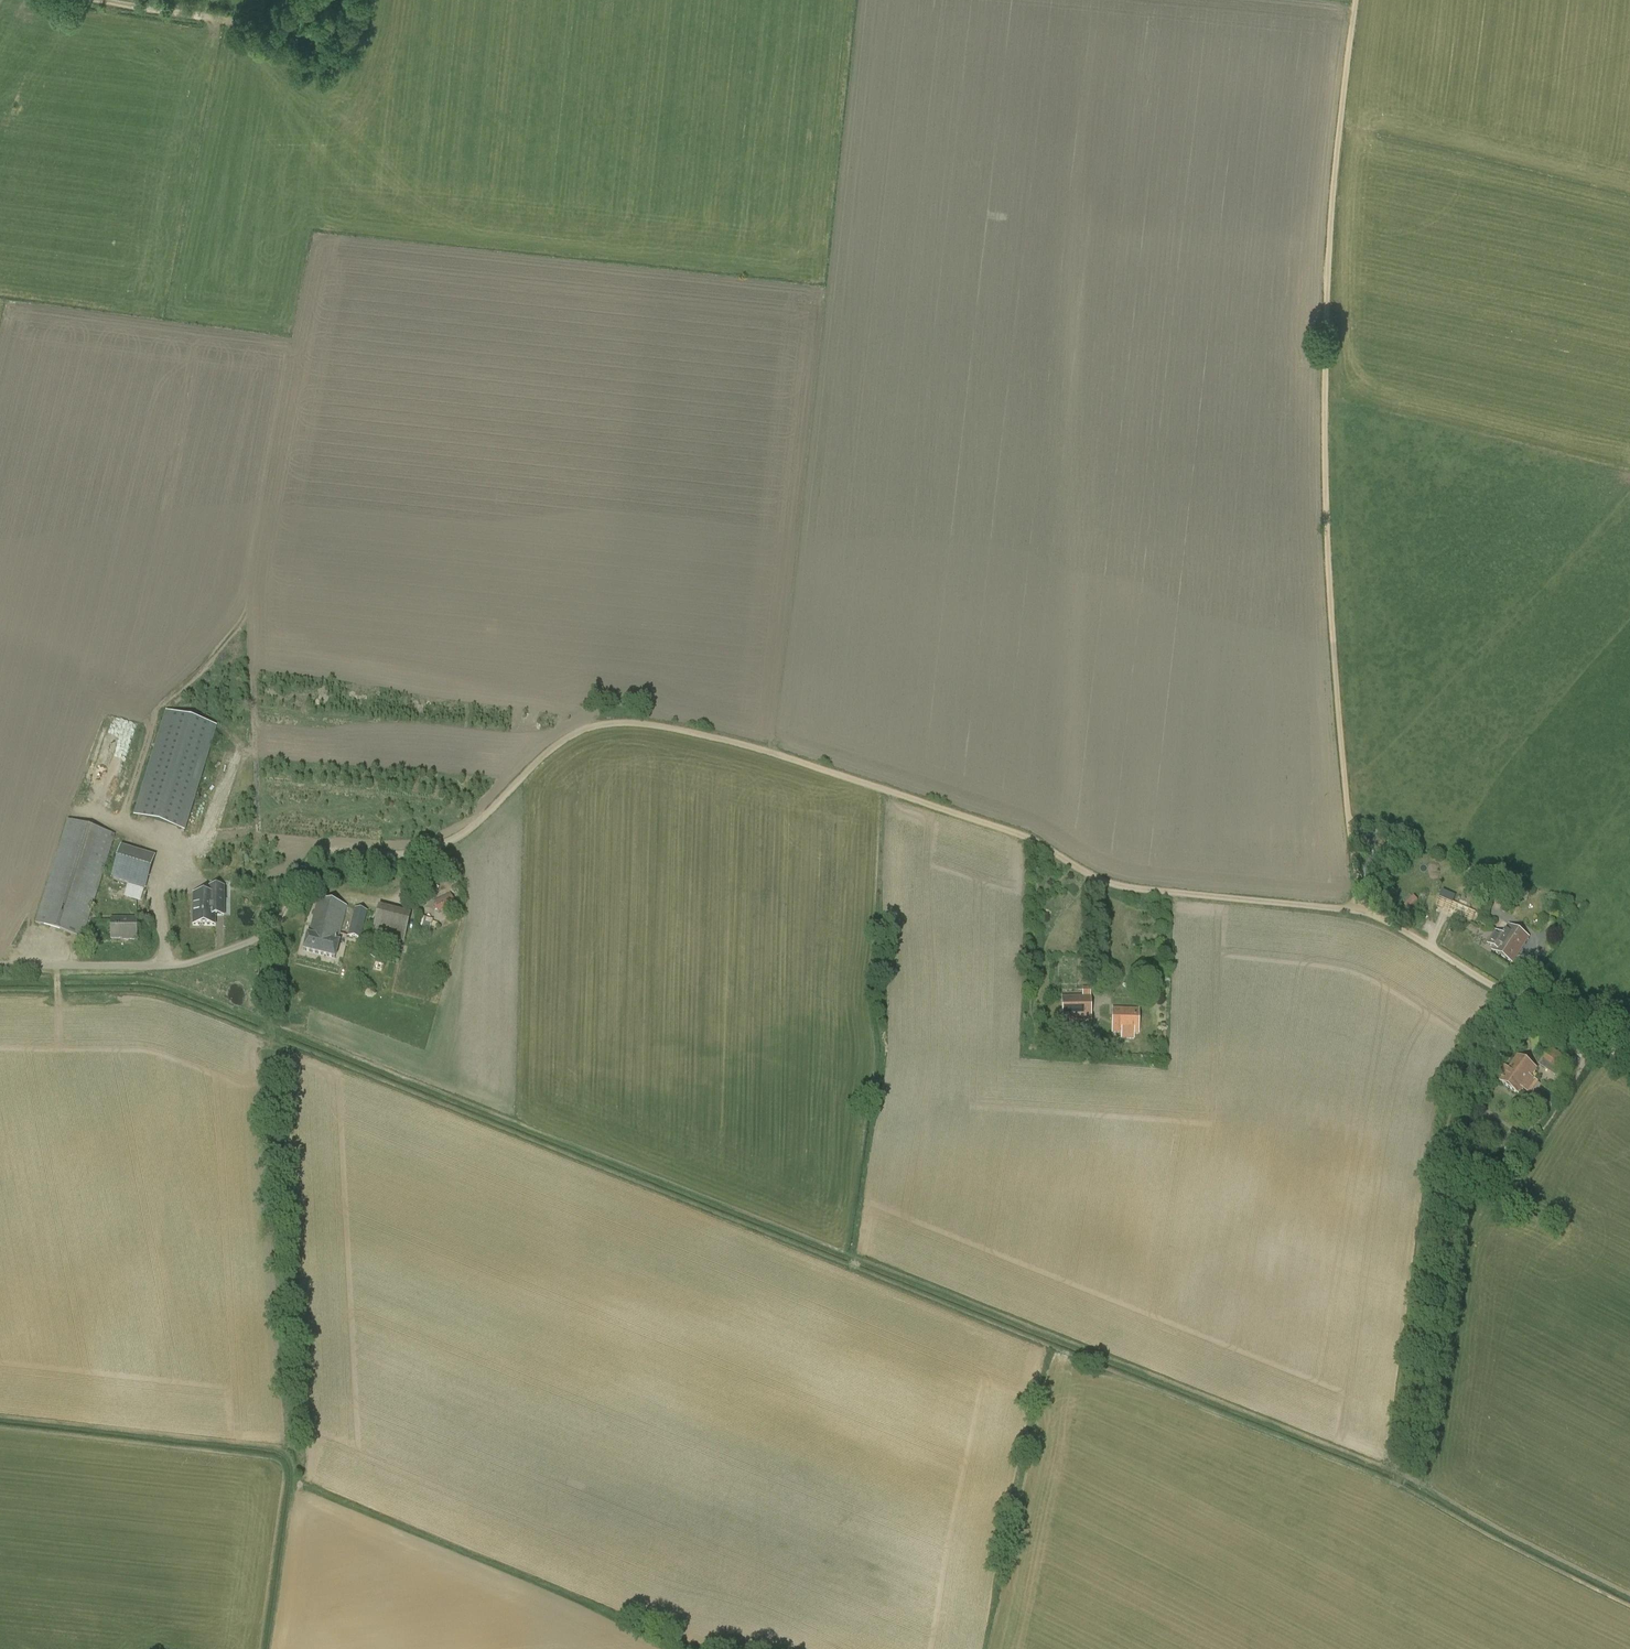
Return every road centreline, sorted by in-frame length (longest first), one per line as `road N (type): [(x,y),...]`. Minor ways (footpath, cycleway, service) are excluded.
road 1 (track): [(1362,912),(1102,880),(1018,834),(748,745),(614,721),(567,736),(443,841),(393,853),(313,854),(277,923),(258,938)]
road 2 (track): [(1362,912),(1333,682),(1323,393),(1335,160),(1355,0)]
road 3 (track): [(1629,1067),(1362,912)]
road 4 (unclassified): [(258,938),(180,964),(0,965)]

